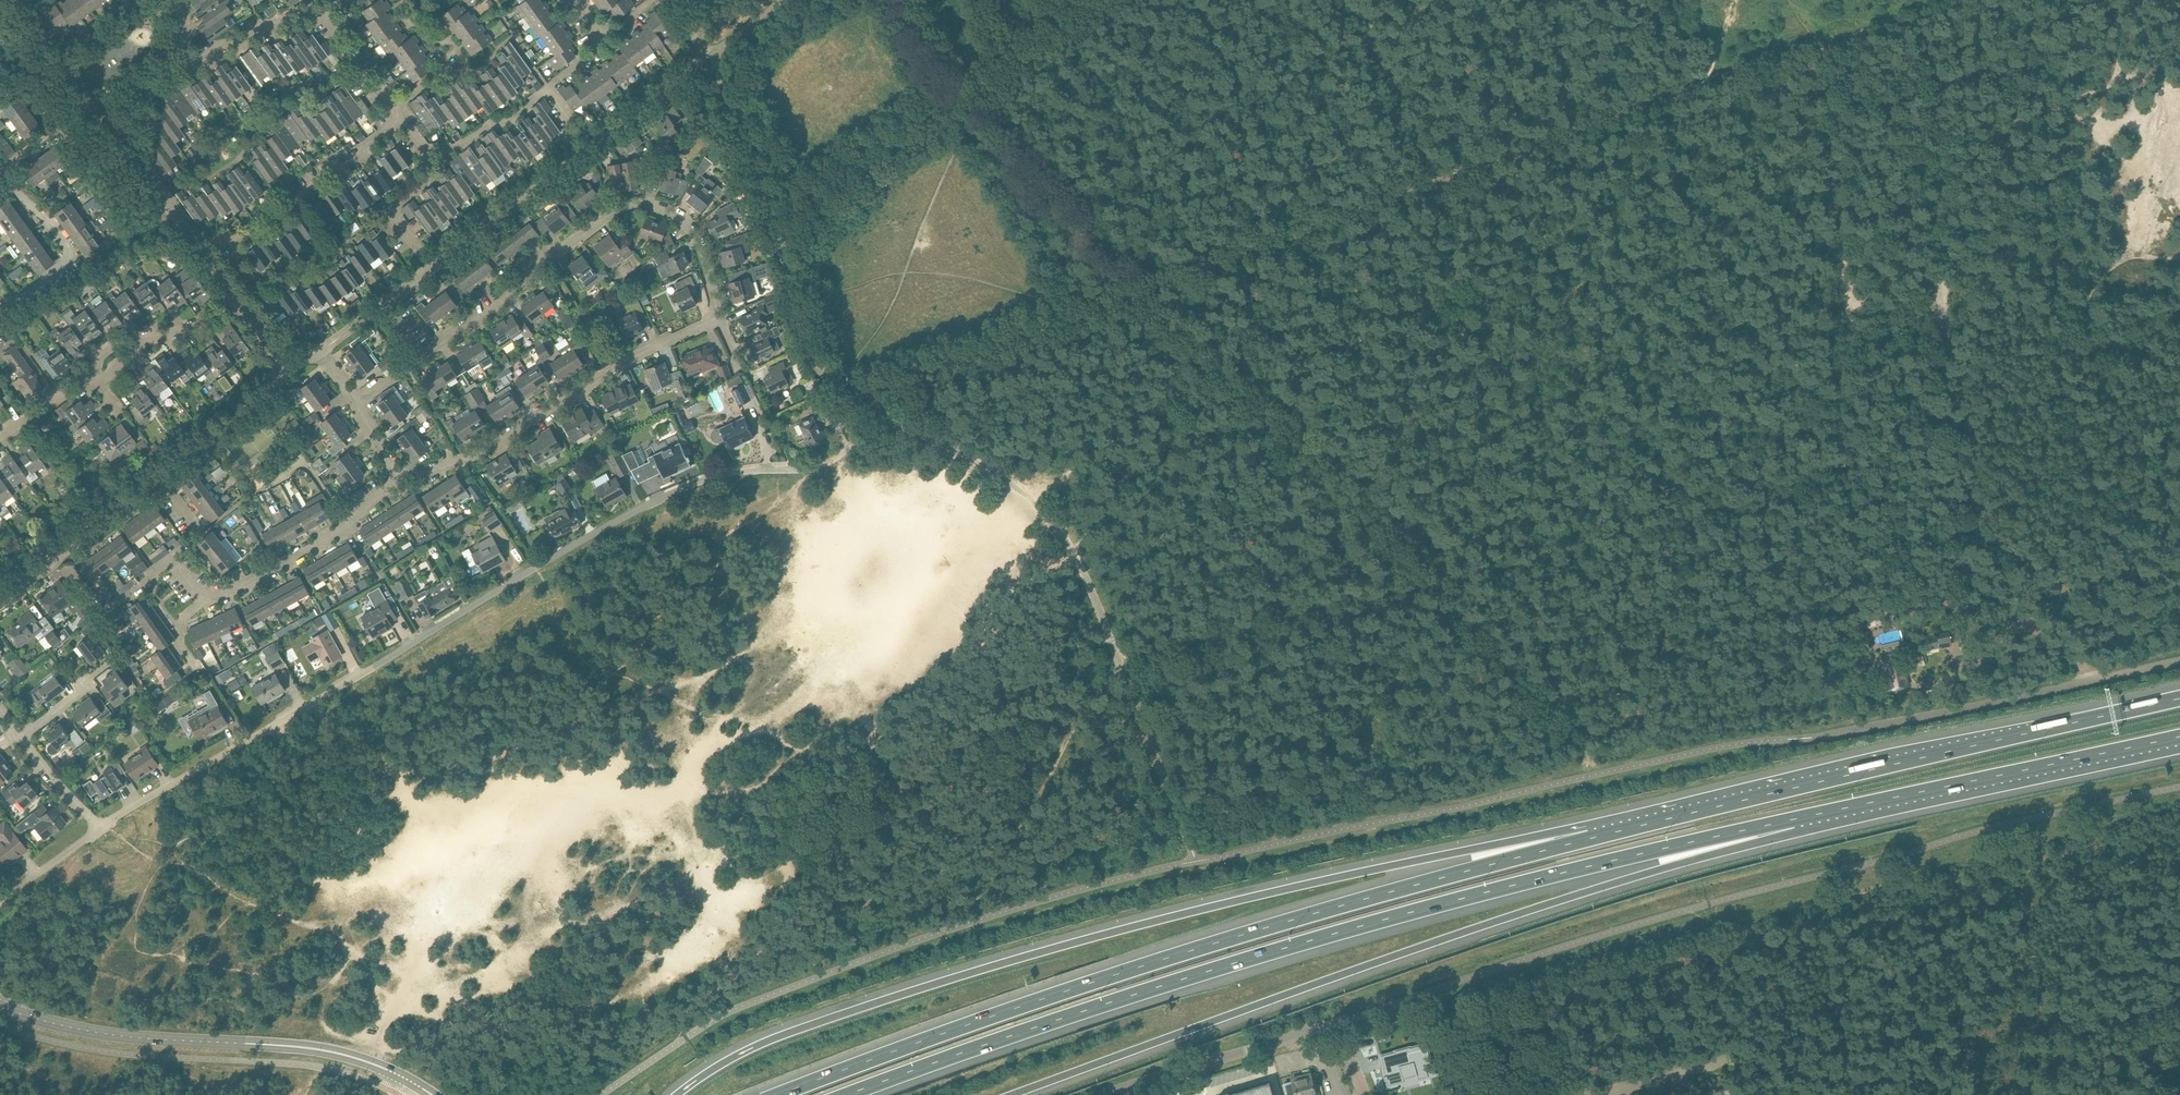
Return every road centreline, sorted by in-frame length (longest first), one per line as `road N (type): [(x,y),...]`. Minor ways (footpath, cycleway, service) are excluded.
road 1 (motorway): [(847,1094),(1234,963),(1794,819)]
road 2 (motorway): [(1609,834),(1400,863),(1066,947),(755,1046),(678,1094)]
road 3 (residential): [(881,416),(826,467),(716,476),(679,489),(100,828)]
road 4 (motorway): [(1609,834),(1081,986),(778,1094)]
road 5 (motorway): [(1012,1094),(1794,819)]
road 6 (motorway): [(2179,698),(1609,834)]
road 7 (secondary): [(432,1094),(339,1053),(106,1034),(0,1007)]
road 8 (motorway): [(1794,819),(2179,736)]
road 9 (unclassified): [(1813,738),(2179,660)]
road 10 (residential): [(398,478),(465,463),(631,357),(720,318)]
road 11 (residential): [(356,403),(617,207),(648,199)]
road 12 (residential): [(234,297),(133,155),(144,89),(180,66)]
road 13 (residential): [(1102,1094),(1314,1027),(1338,1033)]
road 14 (track): [(1339,0),(1440,181)]
road 15 (unclassified): [(0,595),(162,474)]
road 16 (residential): [(1,179),(45,217),(70,254),(0,309)]
road 17 (residential): [(249,233),(401,119)]
road 18 (unclassified): [(162,474),(267,392),(282,364)]
road 19 (residential): [(207,600),(224,597),(348,526)]
road 20 (residential): [(180,66),(256,37),(279,19),(324,16)]
road 21 (residential): [(648,199),(693,226),(720,318)]
road 22 (residential): [(435,151),(452,152),(488,125),(508,122),(550,88)]
road 23 (residential): [(418,252),(388,215),(431,181),(435,151)]
road 24 (residential): [(324,16),(401,119)]
road 25 (residential): [(100,828),(0,902)]
road 26 (residential): [(207,600),(173,559),(118,600)]

